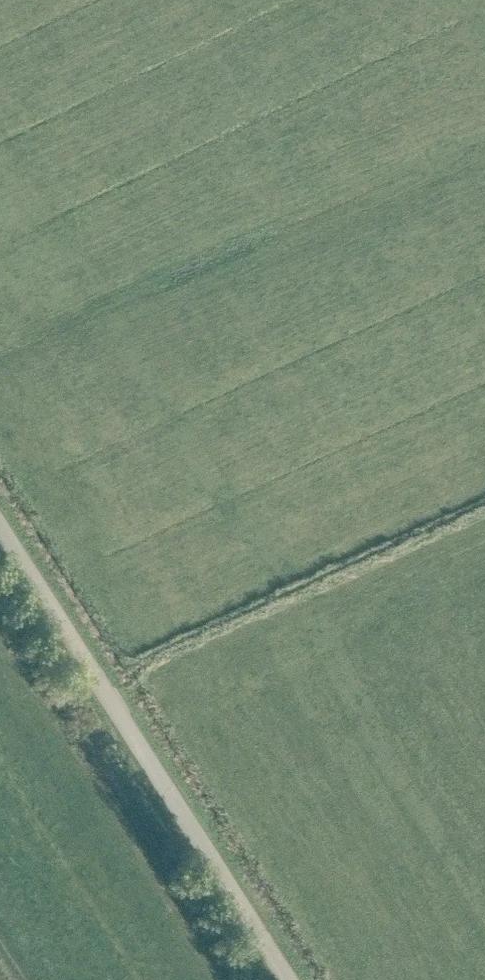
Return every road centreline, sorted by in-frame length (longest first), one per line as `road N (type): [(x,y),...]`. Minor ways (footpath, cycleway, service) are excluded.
road 1 (unclassified): [(293,979),(0,521)]

